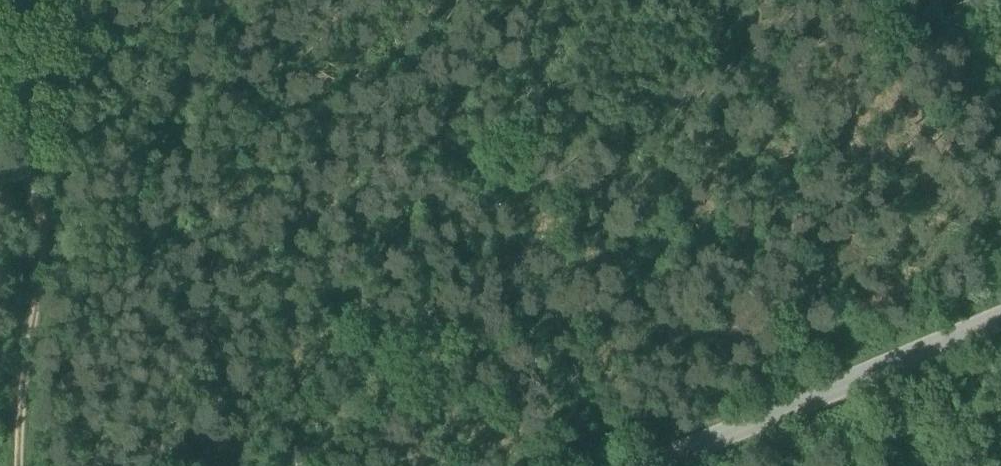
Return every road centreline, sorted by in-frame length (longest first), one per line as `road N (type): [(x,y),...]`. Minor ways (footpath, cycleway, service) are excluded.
road 1 (unclassified): [(688,465),(1000,335)]
road 2 (track): [(17,465),(46,235),(0,146)]

